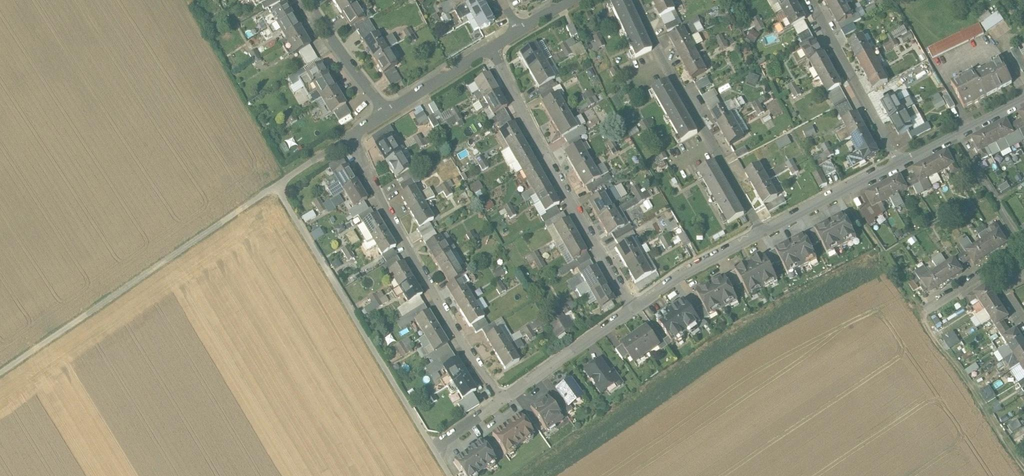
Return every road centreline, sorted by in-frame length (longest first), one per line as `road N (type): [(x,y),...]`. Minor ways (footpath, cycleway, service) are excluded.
road 1 (track): [(0,374),(351,136)]
road 2 (track): [(276,187),(449,475)]
road 3 (track): [(843,193),(1023,470)]
road 4 (residential): [(504,401),(421,273),(351,136)]
road 5 (residential): [(494,46),(636,311)]
road 6 (residential): [(761,235),(635,0)]
road 7 (residential): [(810,0),(900,165)]
road 8 (residential): [(636,311),(504,401)]
road 9 (residential): [(900,165),(761,235)]
road 10 (residential): [(761,235),(636,311)]
road 11 (residential): [(309,0),(387,112)]
road 12 (residential): [(956,136),(1022,245)]
road 13 (residential): [(494,46),(387,112)]

